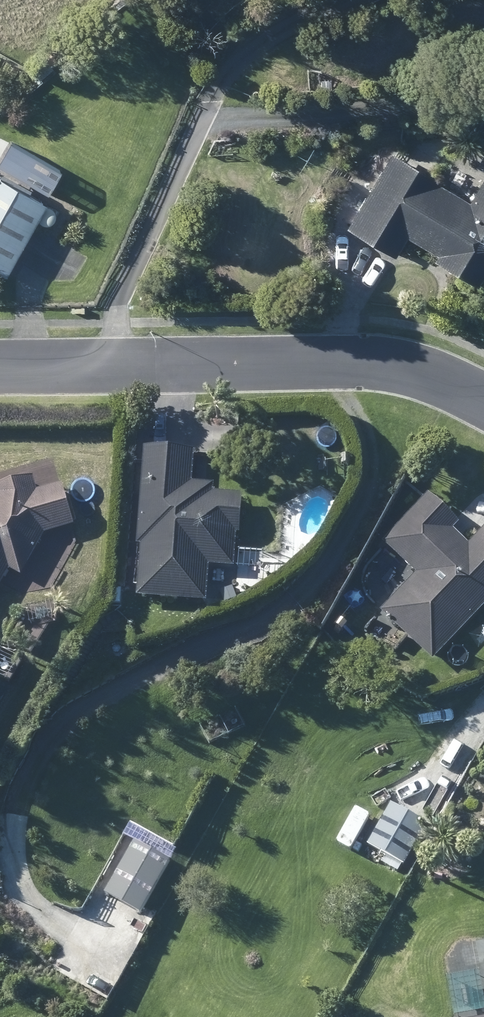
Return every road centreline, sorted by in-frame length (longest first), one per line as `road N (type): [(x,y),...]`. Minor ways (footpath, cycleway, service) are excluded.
road 1 (residential): [(483,399),(410,371),(351,365),(0,365)]

